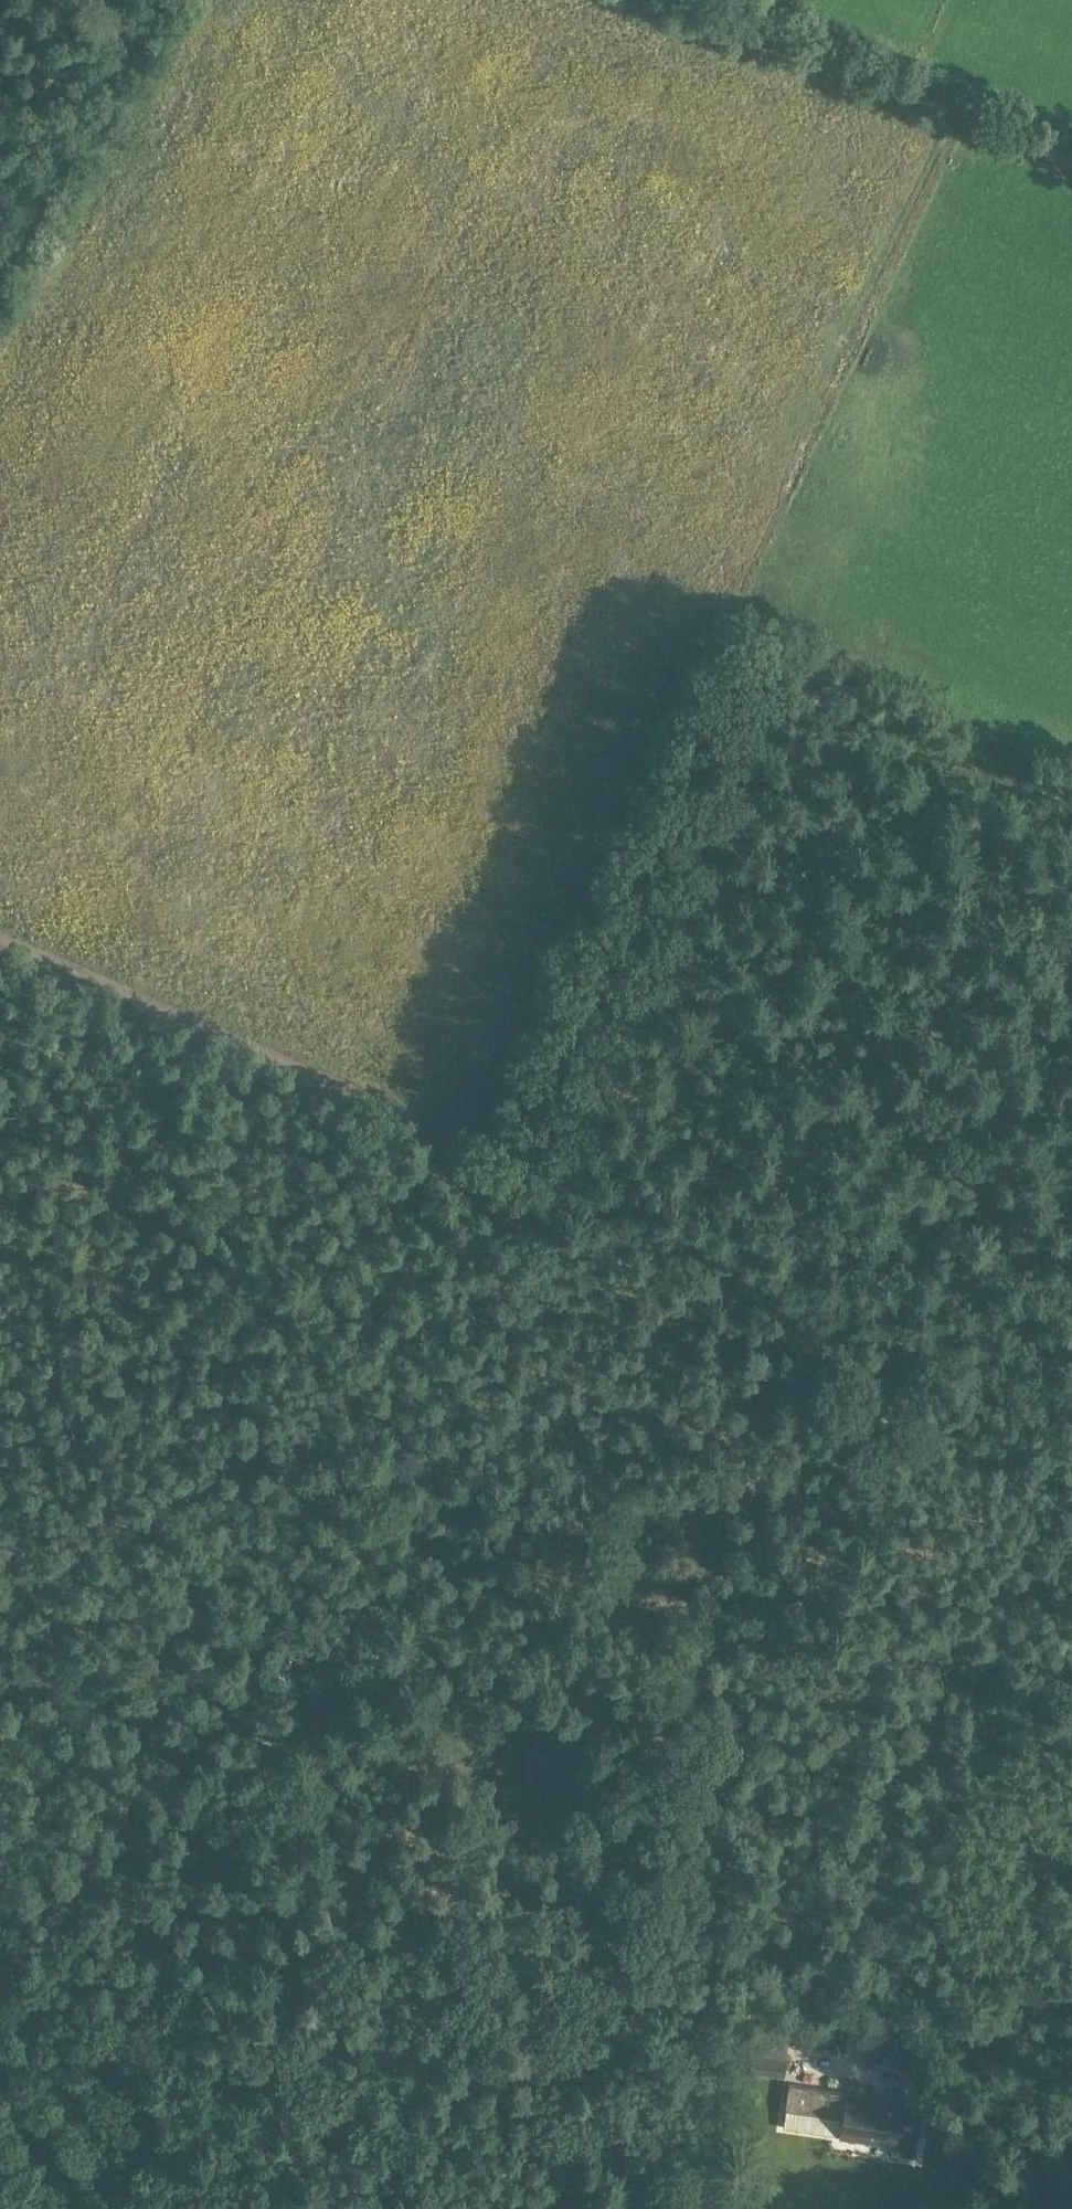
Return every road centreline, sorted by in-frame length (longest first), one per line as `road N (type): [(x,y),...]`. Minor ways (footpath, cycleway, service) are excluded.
road 1 (track): [(1071,1405),(0,943)]
road 2 (track): [(1071,160),(693,0)]
road 3 (unclassified): [(0,268),(152,0)]

